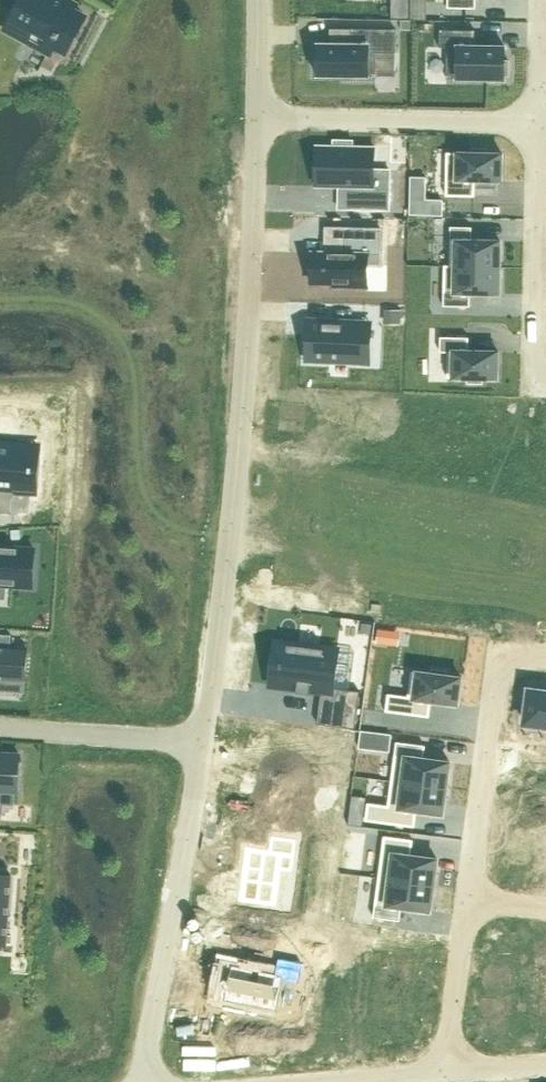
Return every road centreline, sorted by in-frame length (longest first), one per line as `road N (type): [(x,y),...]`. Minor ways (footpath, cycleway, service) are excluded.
road 1 (residential): [(262,119),(241,424),(203,741)]
road 2 (residential): [(203,741),(141,1081)]
road 3 (residential): [(467,896),(501,653),(545,659)]
road 4 (residential): [(545,390),(530,389),(538,127)]
road 5 (residential): [(262,119),(538,127)]
road 6 (residential): [(203,741),(0,730)]
road 7 (residential): [(447,1071),(467,896)]
road 8 (residential): [(296,1081),(447,1071)]

